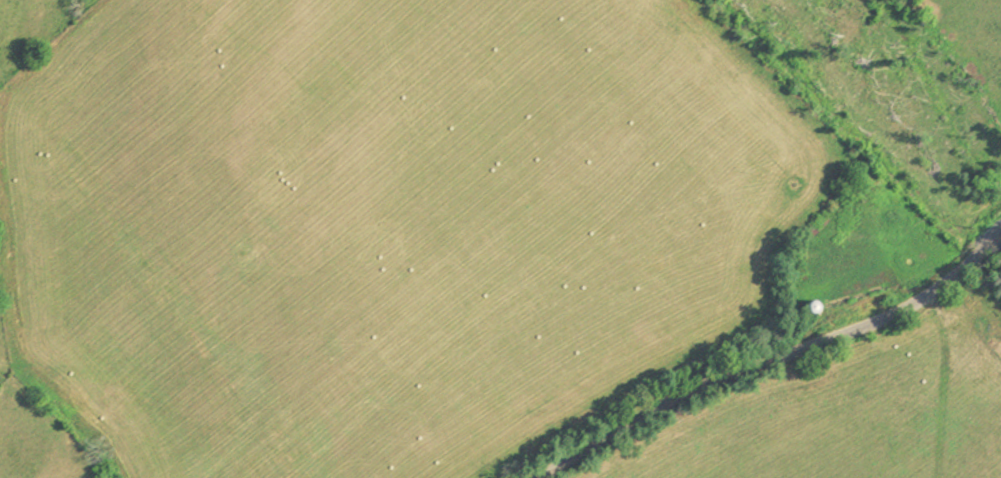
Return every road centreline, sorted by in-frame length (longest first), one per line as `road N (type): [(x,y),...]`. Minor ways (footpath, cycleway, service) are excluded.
road 1 (tertiary): [(536,477),(711,377),(911,305),(1000,228)]

